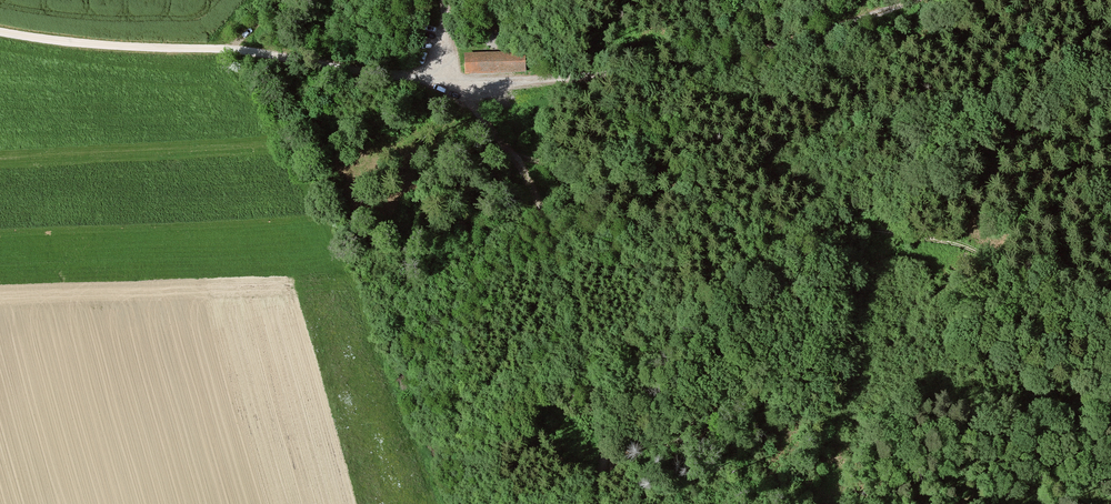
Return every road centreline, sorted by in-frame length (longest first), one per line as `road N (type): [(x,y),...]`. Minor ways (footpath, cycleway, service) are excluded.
road 1 (track): [(449,80),(492,84),(674,66),(816,36),(913,0)]
road 2 (track): [(593,503),(603,416),(537,200),(509,149),(449,80)]
road 3 (unclassified): [(0,31),(231,49)]
road 4 (track): [(231,49),(449,80)]

